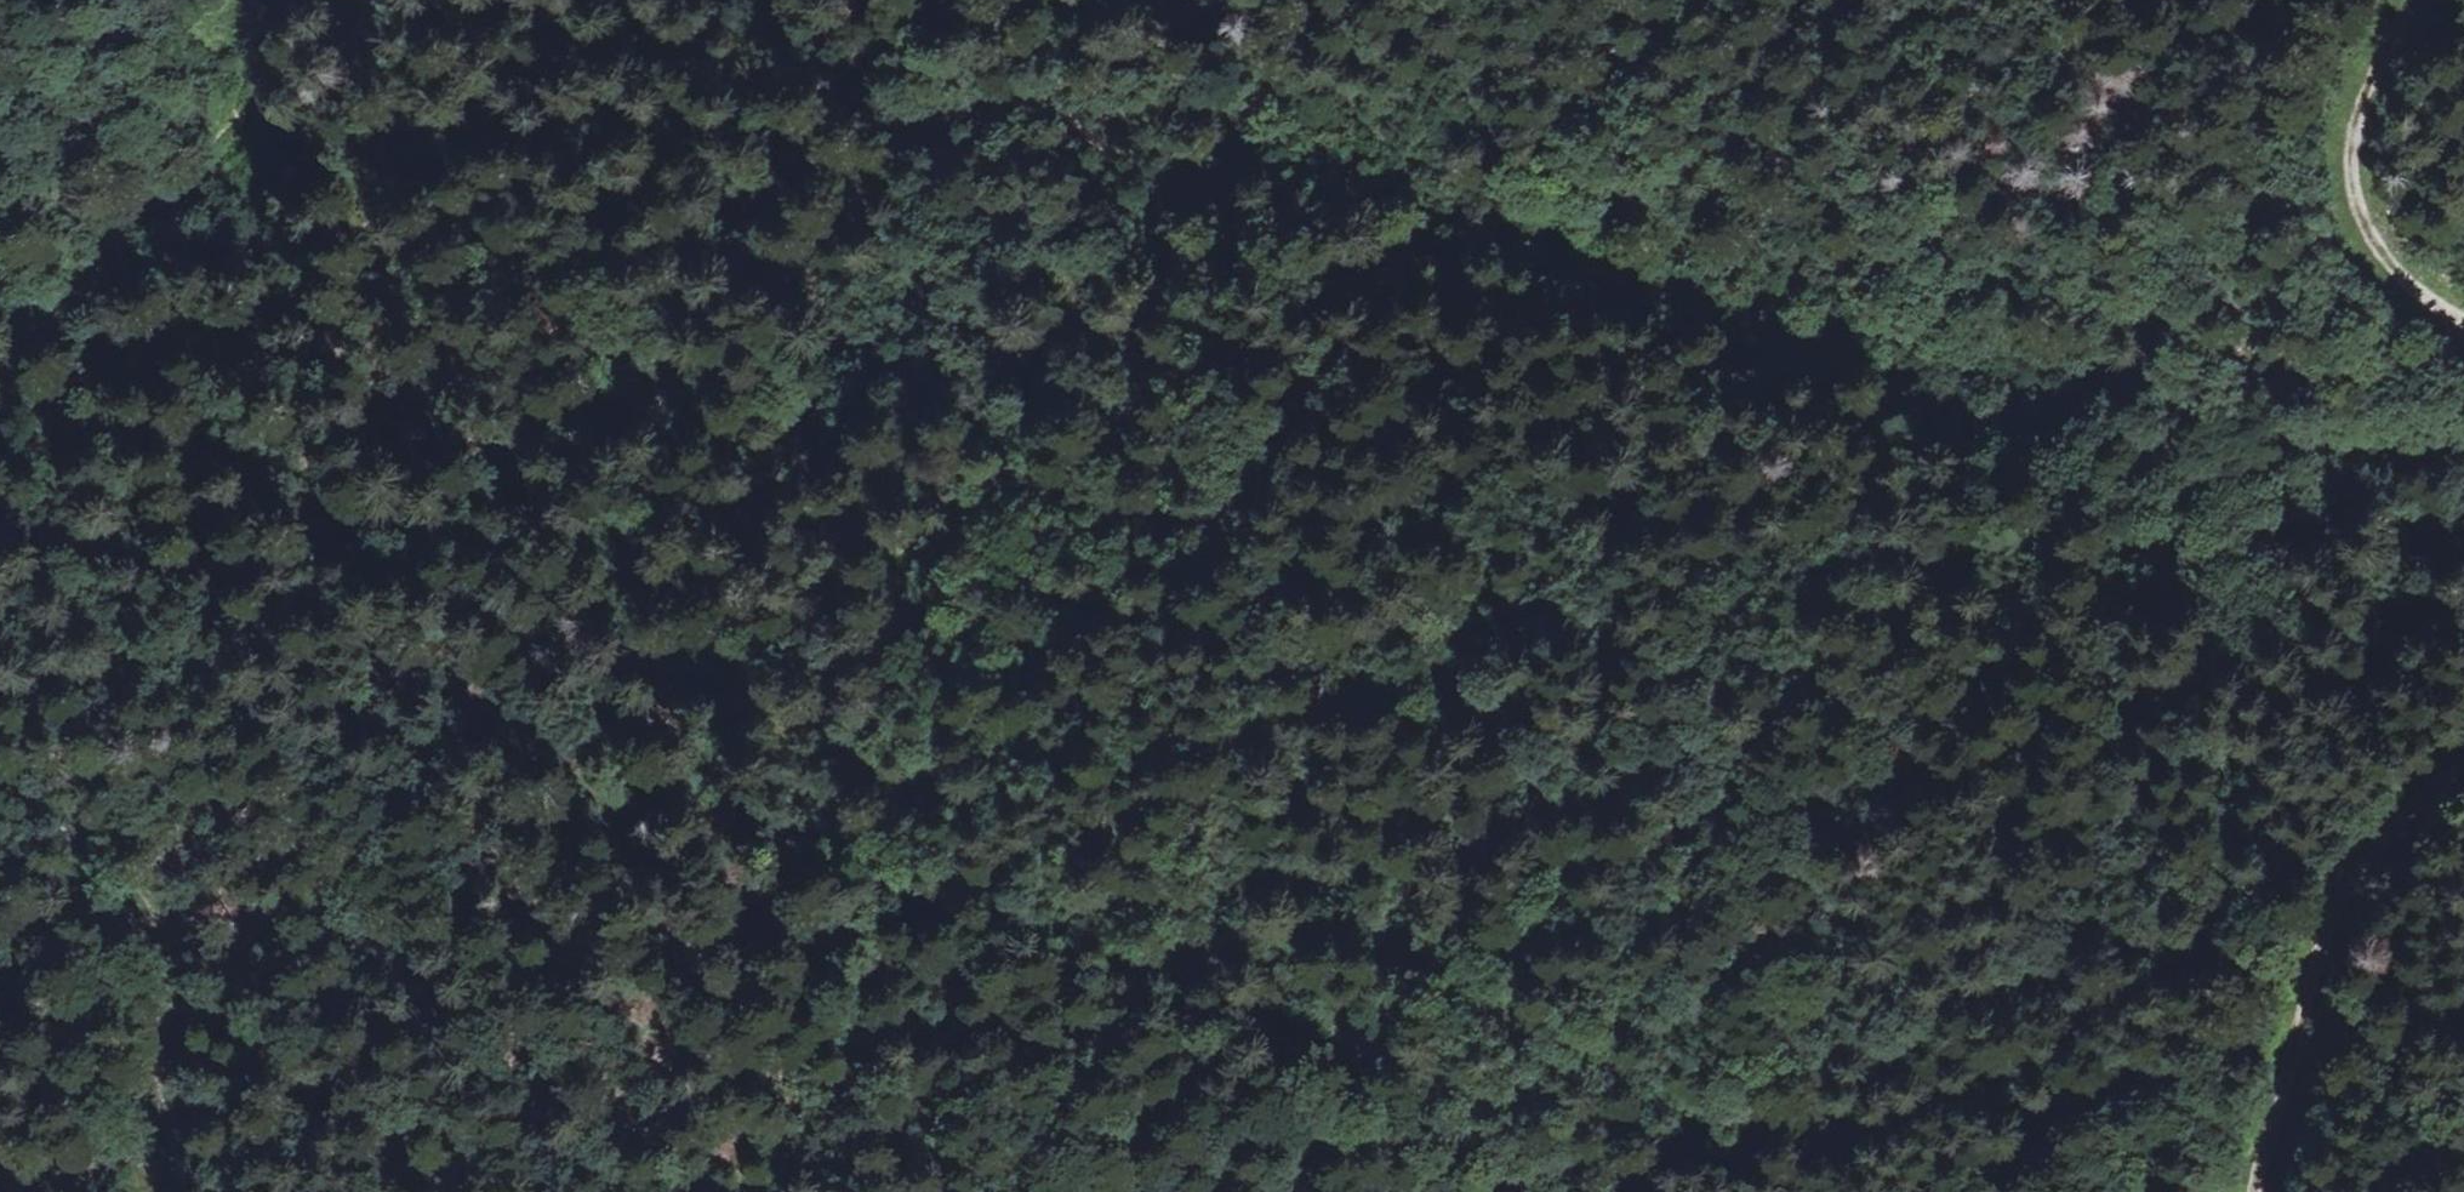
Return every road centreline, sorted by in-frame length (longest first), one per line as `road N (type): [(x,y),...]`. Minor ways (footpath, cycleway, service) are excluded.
road 1 (track): [(646,1191),(771,918),(923,638),(1049,352),(1244,167),(1217,0)]
road 2 (track): [(2244,1191),(2325,928),(2370,855),(2463,752)]
road 3 (track): [(2463,317),(2406,277),(2361,227),(2354,167),(2377,79),(2411,0)]

